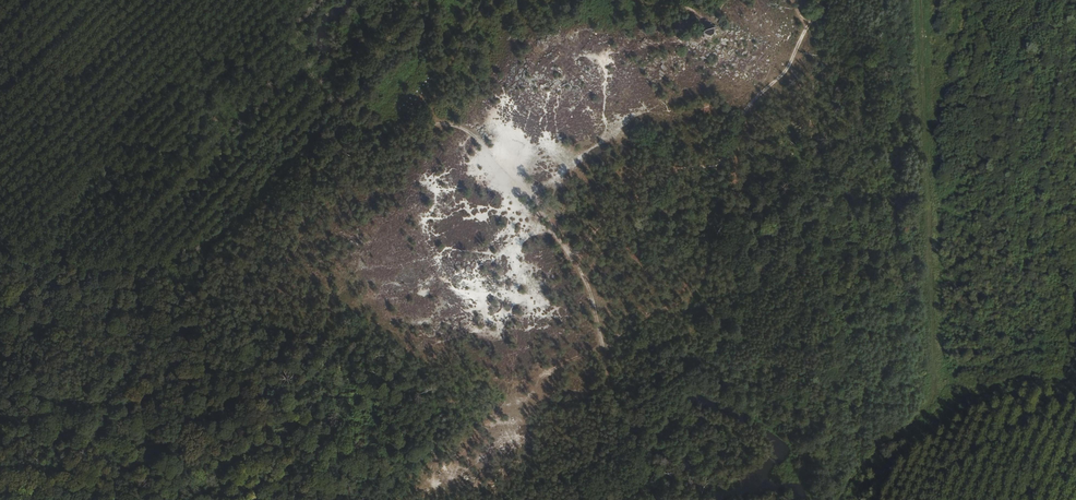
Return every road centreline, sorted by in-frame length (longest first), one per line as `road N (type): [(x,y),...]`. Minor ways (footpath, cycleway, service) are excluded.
road 1 (track): [(495,0),(474,54),(473,132),(440,124),(390,135),(173,273),(0,265)]

